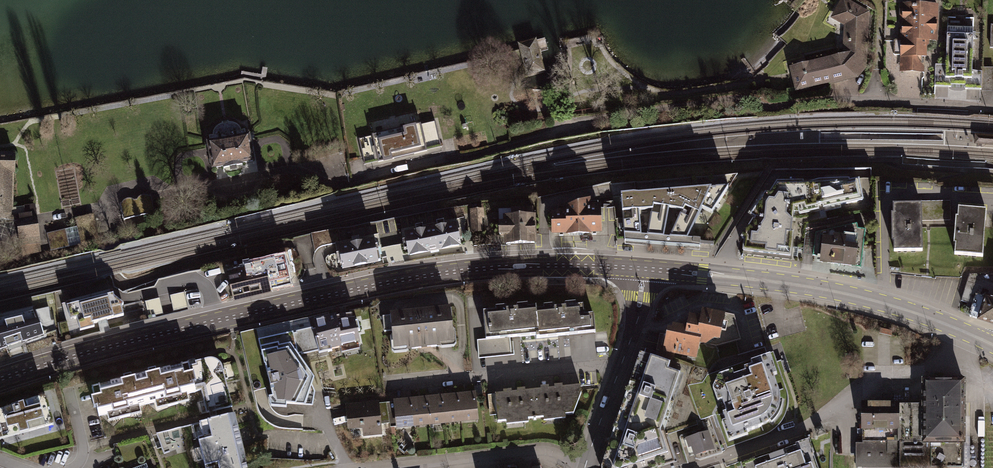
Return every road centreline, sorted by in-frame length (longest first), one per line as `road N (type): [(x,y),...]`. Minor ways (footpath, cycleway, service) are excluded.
road 1 (primary): [(0,380),(381,284),(533,265),(643,269)]
road 2 (primary): [(643,269),(854,295),(992,345)]
road 3 (residential): [(746,97),(767,107),(877,102),(992,109)]
road 4 (residential): [(621,367),(388,387)]
road 5 (residential): [(585,466),(549,450),(371,467)]

